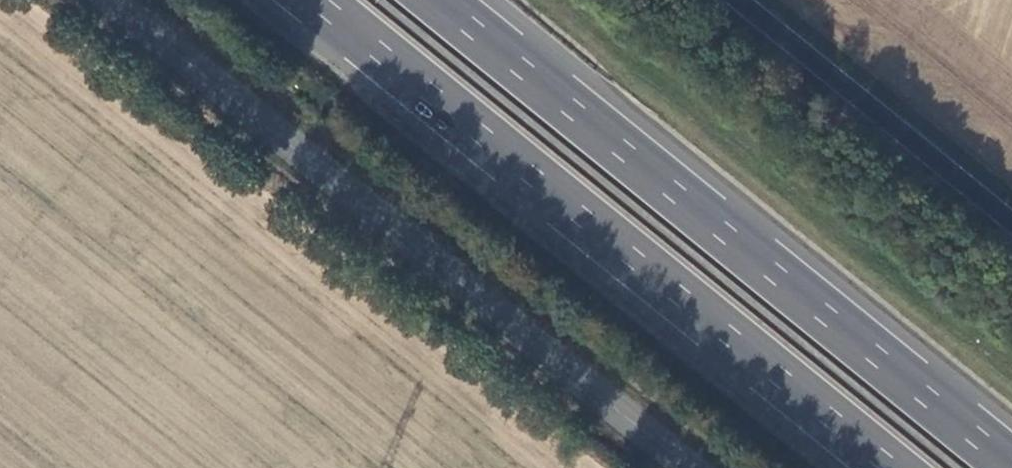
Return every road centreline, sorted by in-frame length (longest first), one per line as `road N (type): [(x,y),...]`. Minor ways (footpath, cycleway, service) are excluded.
road 1 (trunk): [(312,0),(889,467)]
road 2 (tertiary): [(93,0),(668,467)]
road 3 (trunk): [(1011,464),(437,0)]

